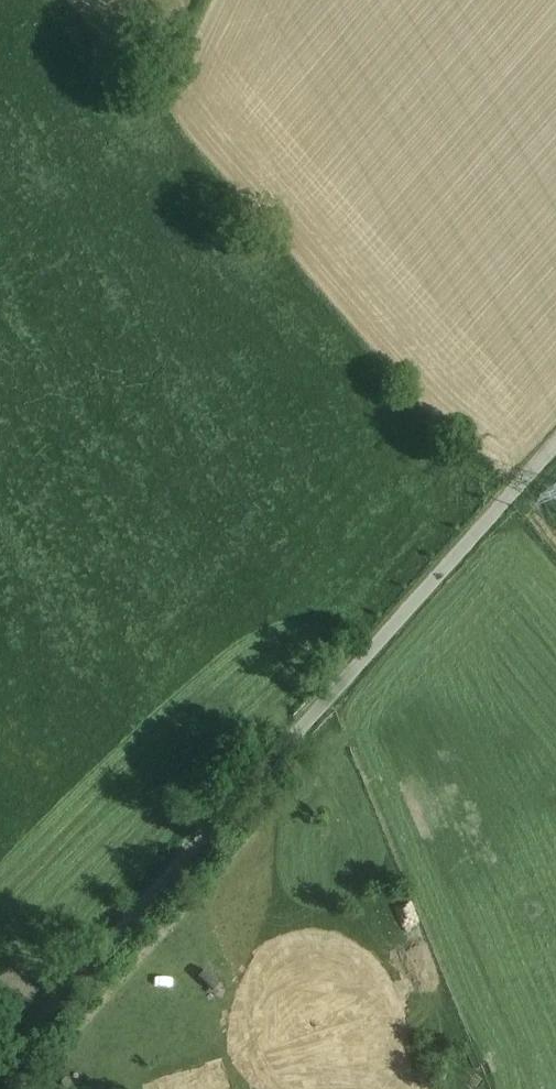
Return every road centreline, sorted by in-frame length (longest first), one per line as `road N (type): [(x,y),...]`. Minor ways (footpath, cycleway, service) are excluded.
road 1 (residential): [(555,446),(0,1061)]

